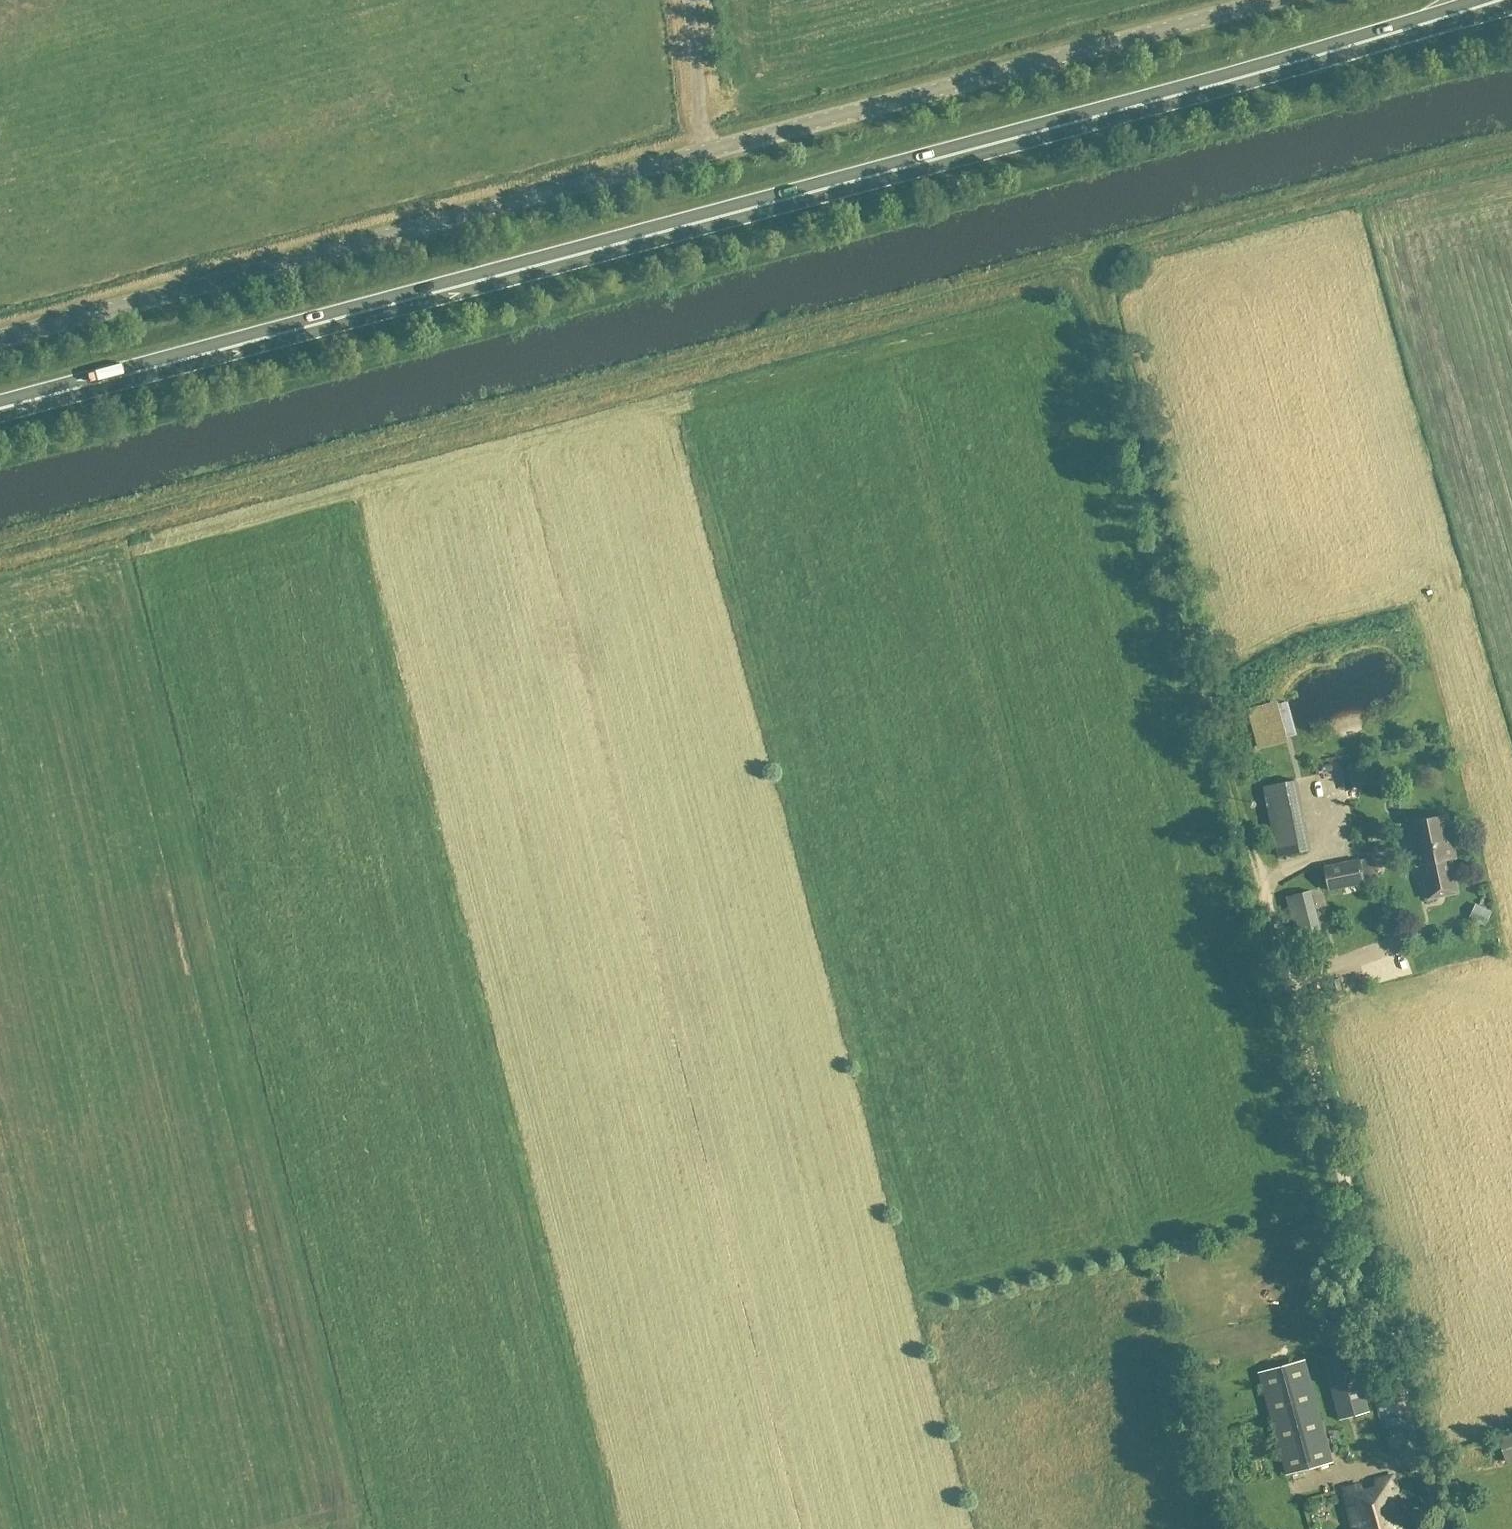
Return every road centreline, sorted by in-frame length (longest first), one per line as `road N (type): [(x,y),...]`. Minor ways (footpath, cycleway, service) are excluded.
road 1 (trunk): [(0,408),(1511,0)]
road 2 (track): [(1082,258),(1440,1528)]
road 3 (unclassified): [(0,342),(1264,0)]
road 4 (track): [(690,0),(708,152)]

